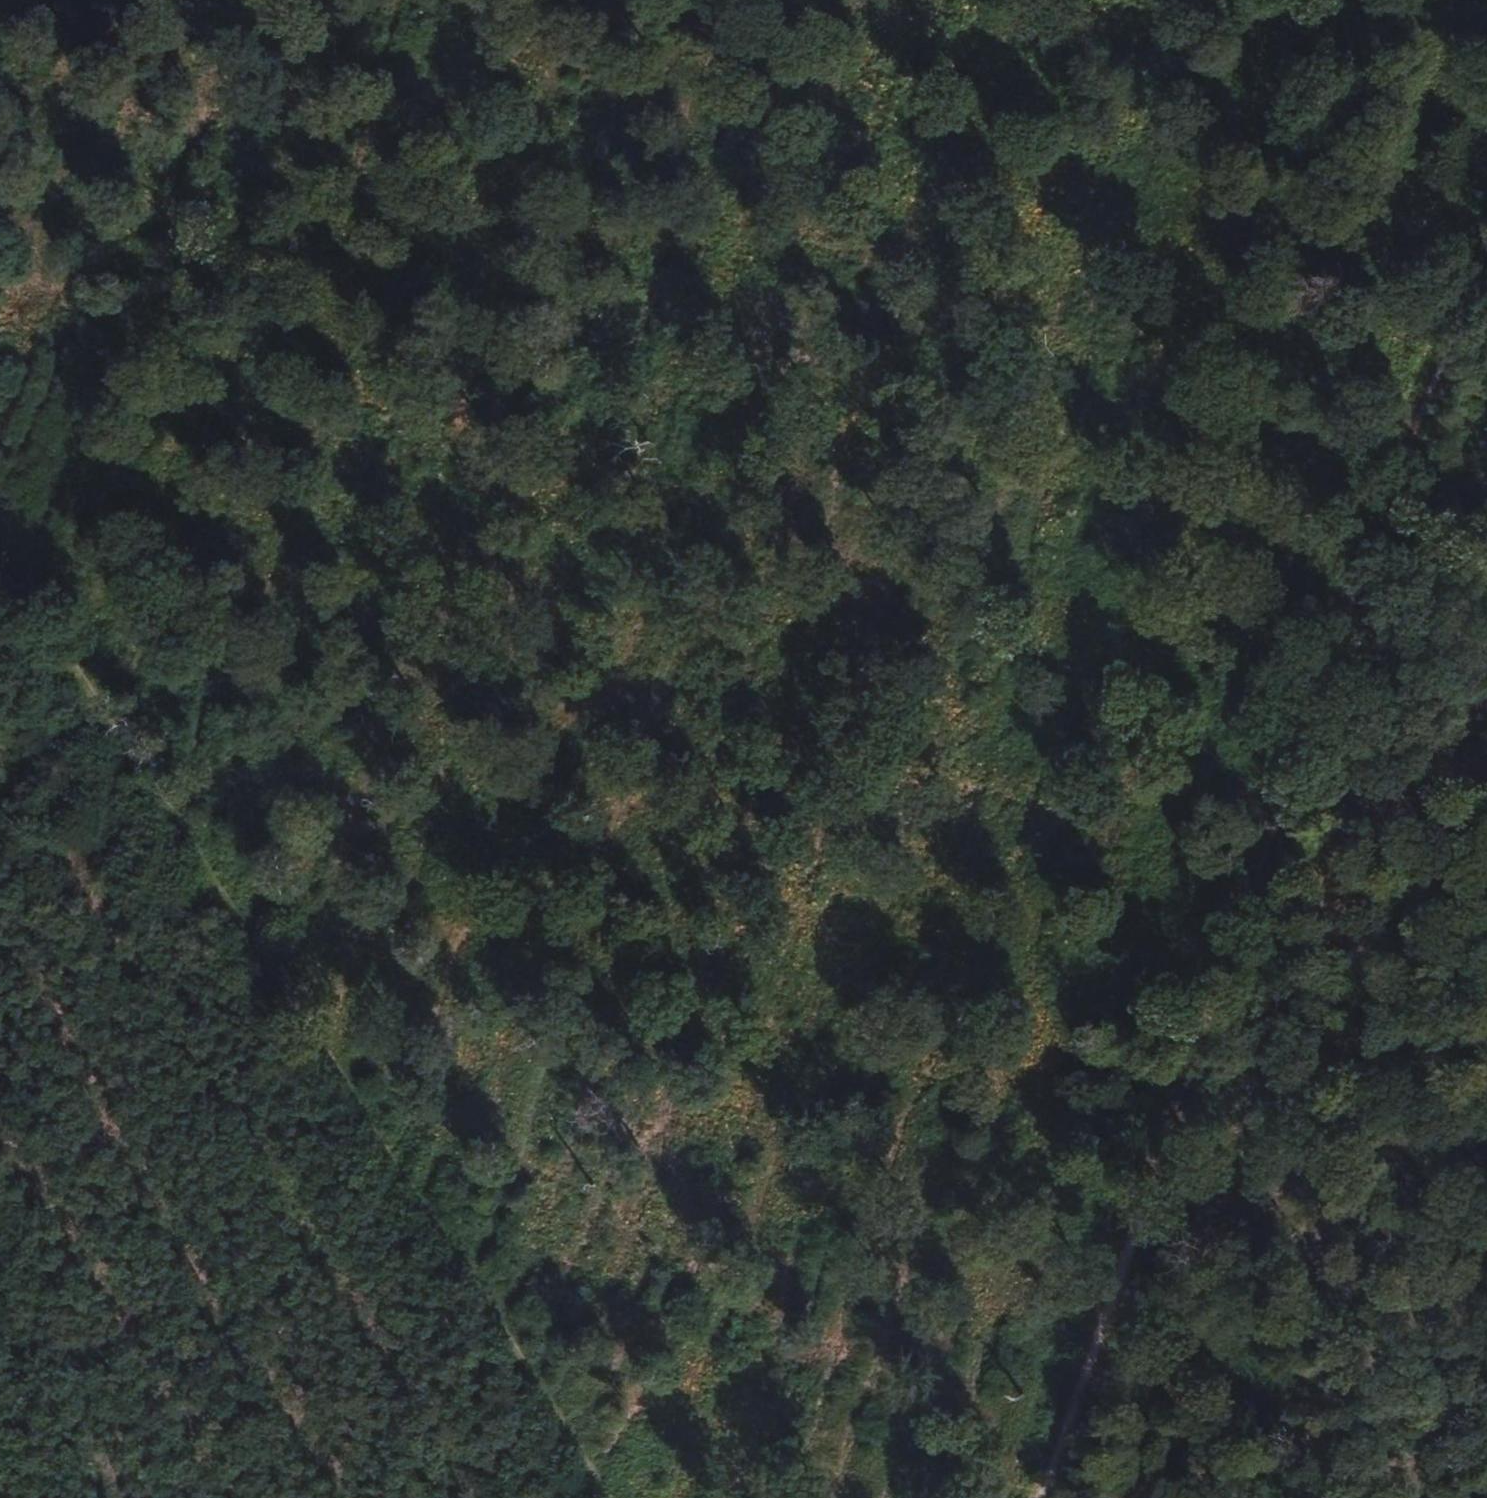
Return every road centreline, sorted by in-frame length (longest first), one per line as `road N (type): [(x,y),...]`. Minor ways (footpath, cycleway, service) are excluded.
road 1 (track): [(0,523),(633,1497)]

